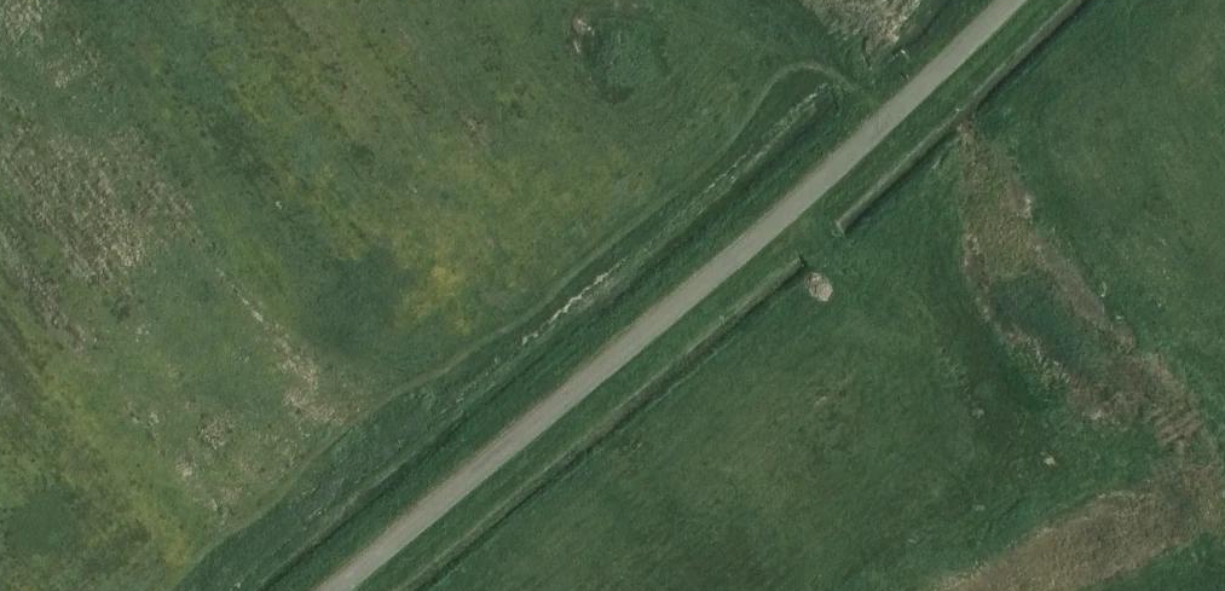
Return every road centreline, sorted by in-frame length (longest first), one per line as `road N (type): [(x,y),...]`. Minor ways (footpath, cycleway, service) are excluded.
road 1 (tertiary): [(328,590),(1014,0)]

